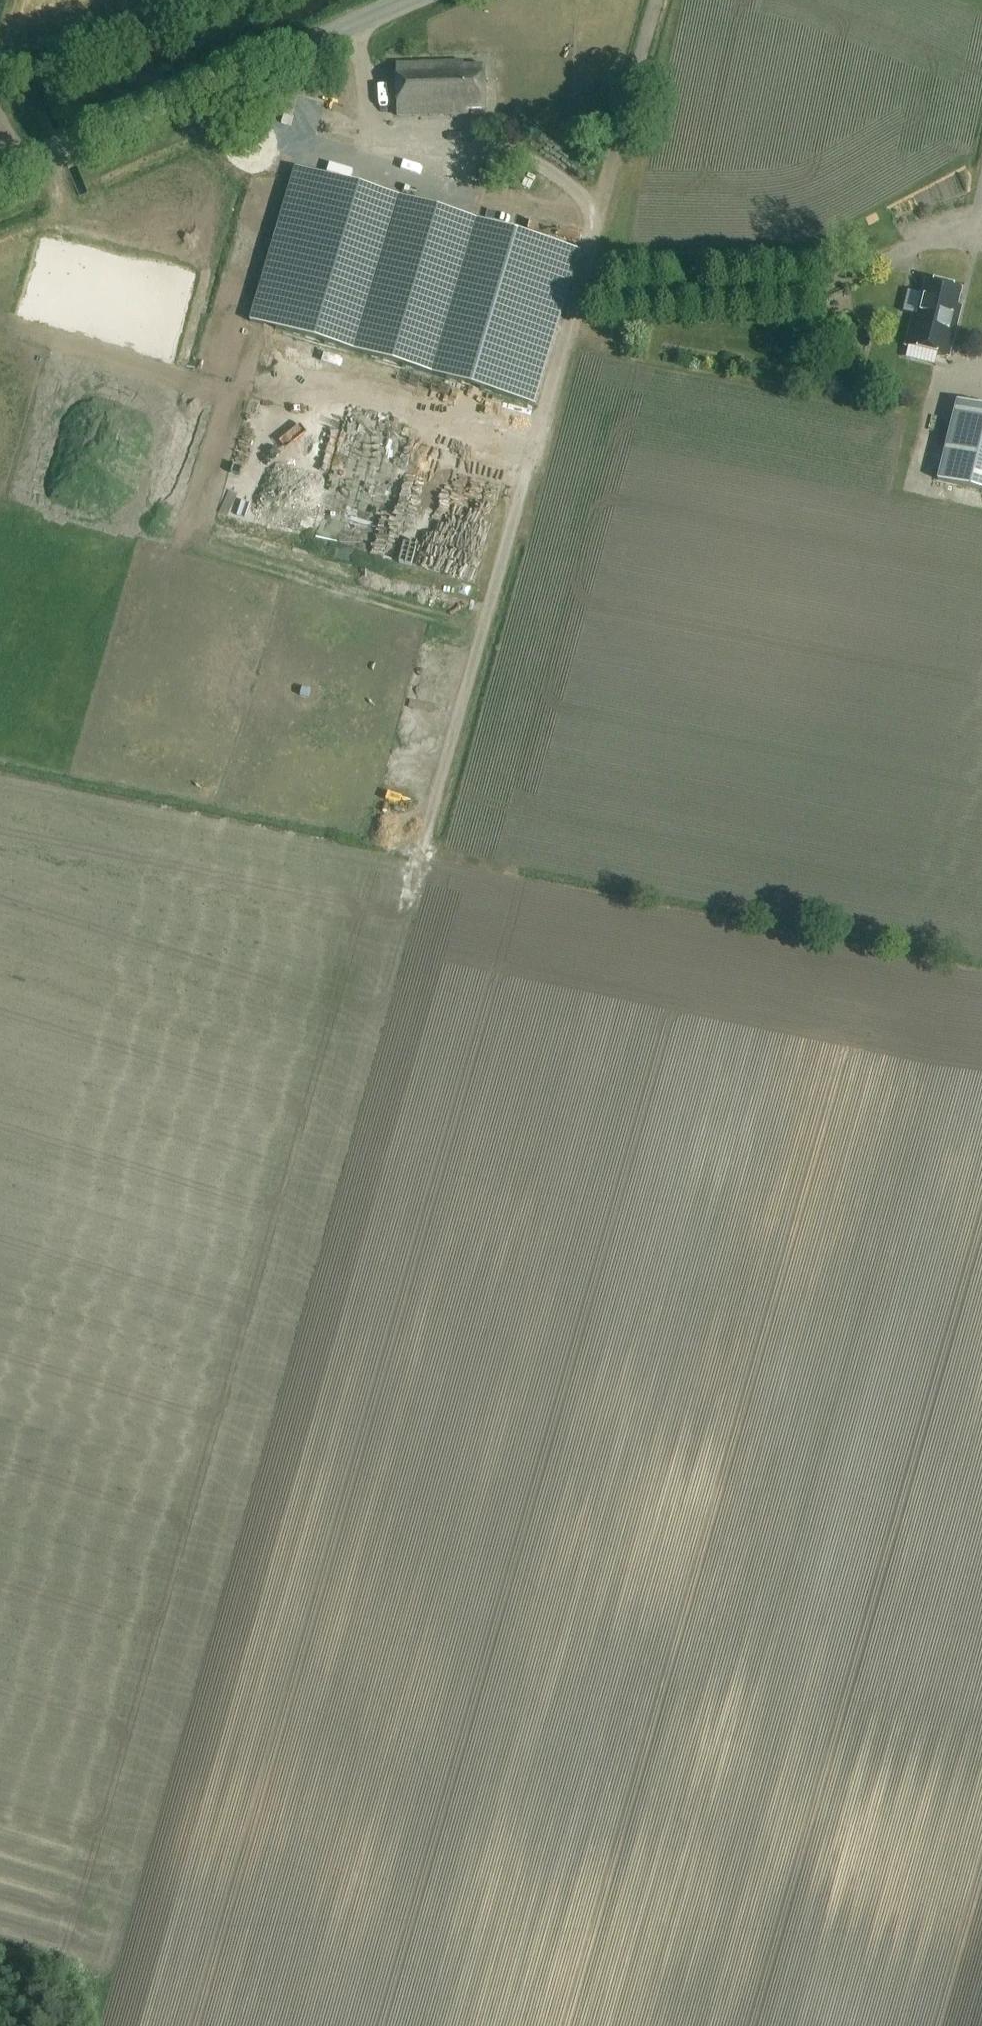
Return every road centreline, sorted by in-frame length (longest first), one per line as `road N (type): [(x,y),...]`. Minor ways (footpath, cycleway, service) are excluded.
road 1 (track): [(656,0),(405,903)]
road 2 (unclassified): [(413,0),(0,171)]

